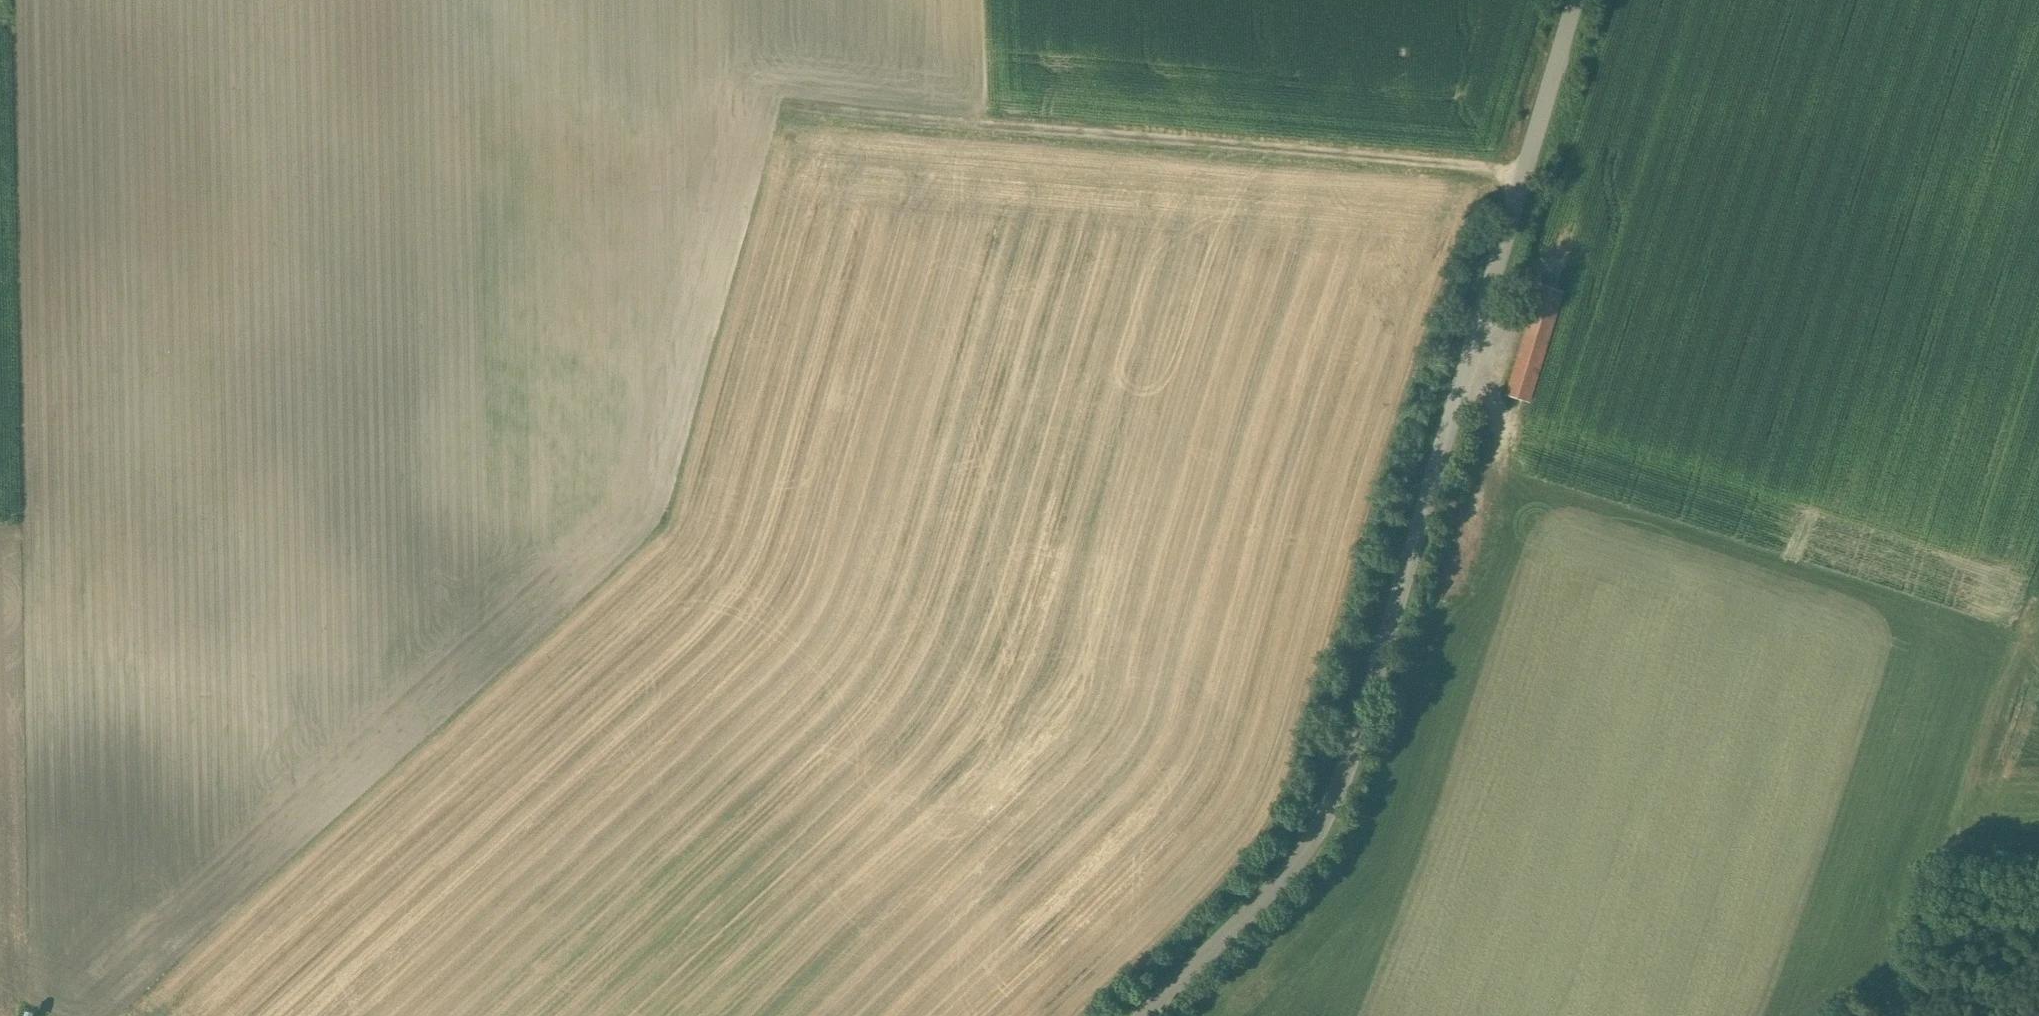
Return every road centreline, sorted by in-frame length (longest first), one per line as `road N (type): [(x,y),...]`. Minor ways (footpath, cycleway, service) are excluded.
road 1 (unclassified): [(1579,0),(1342,776),(1309,840),(1141,1015)]

